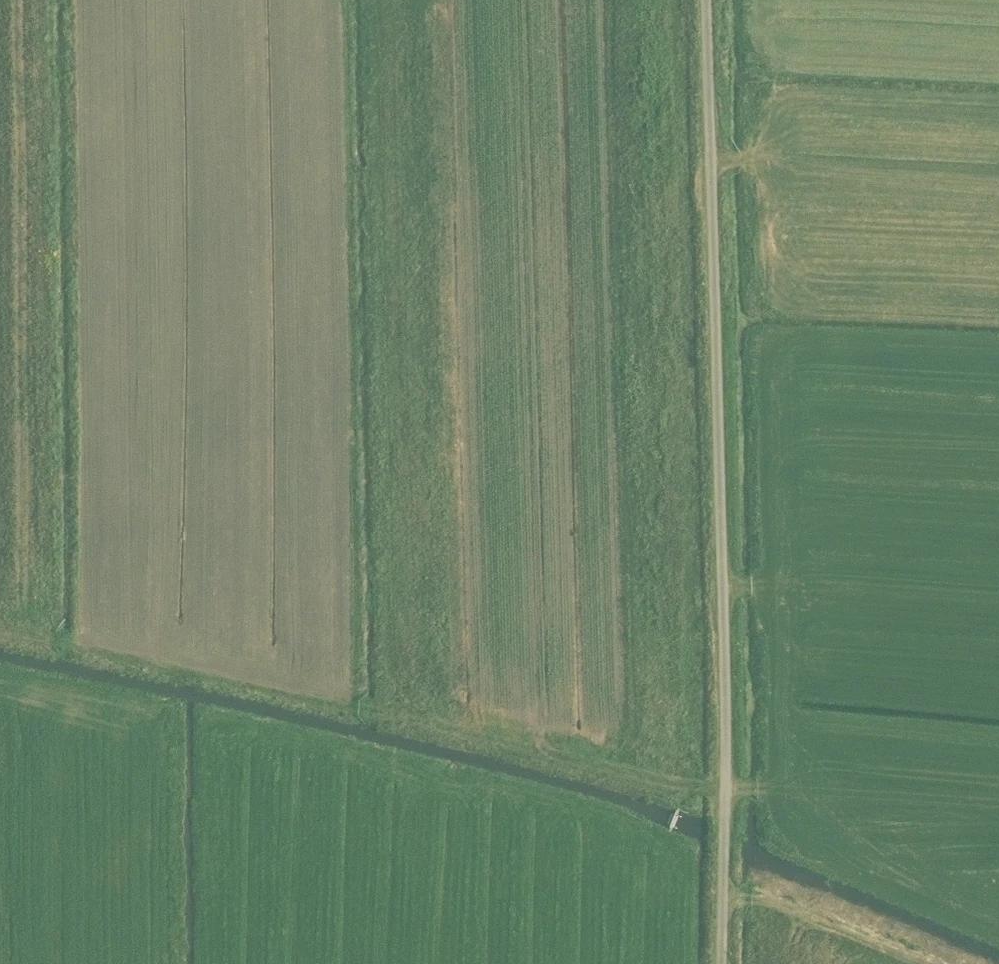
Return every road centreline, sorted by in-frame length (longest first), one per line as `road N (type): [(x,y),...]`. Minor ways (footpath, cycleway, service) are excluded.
road 1 (unclassified): [(729,963),(738,688),(712,0)]

